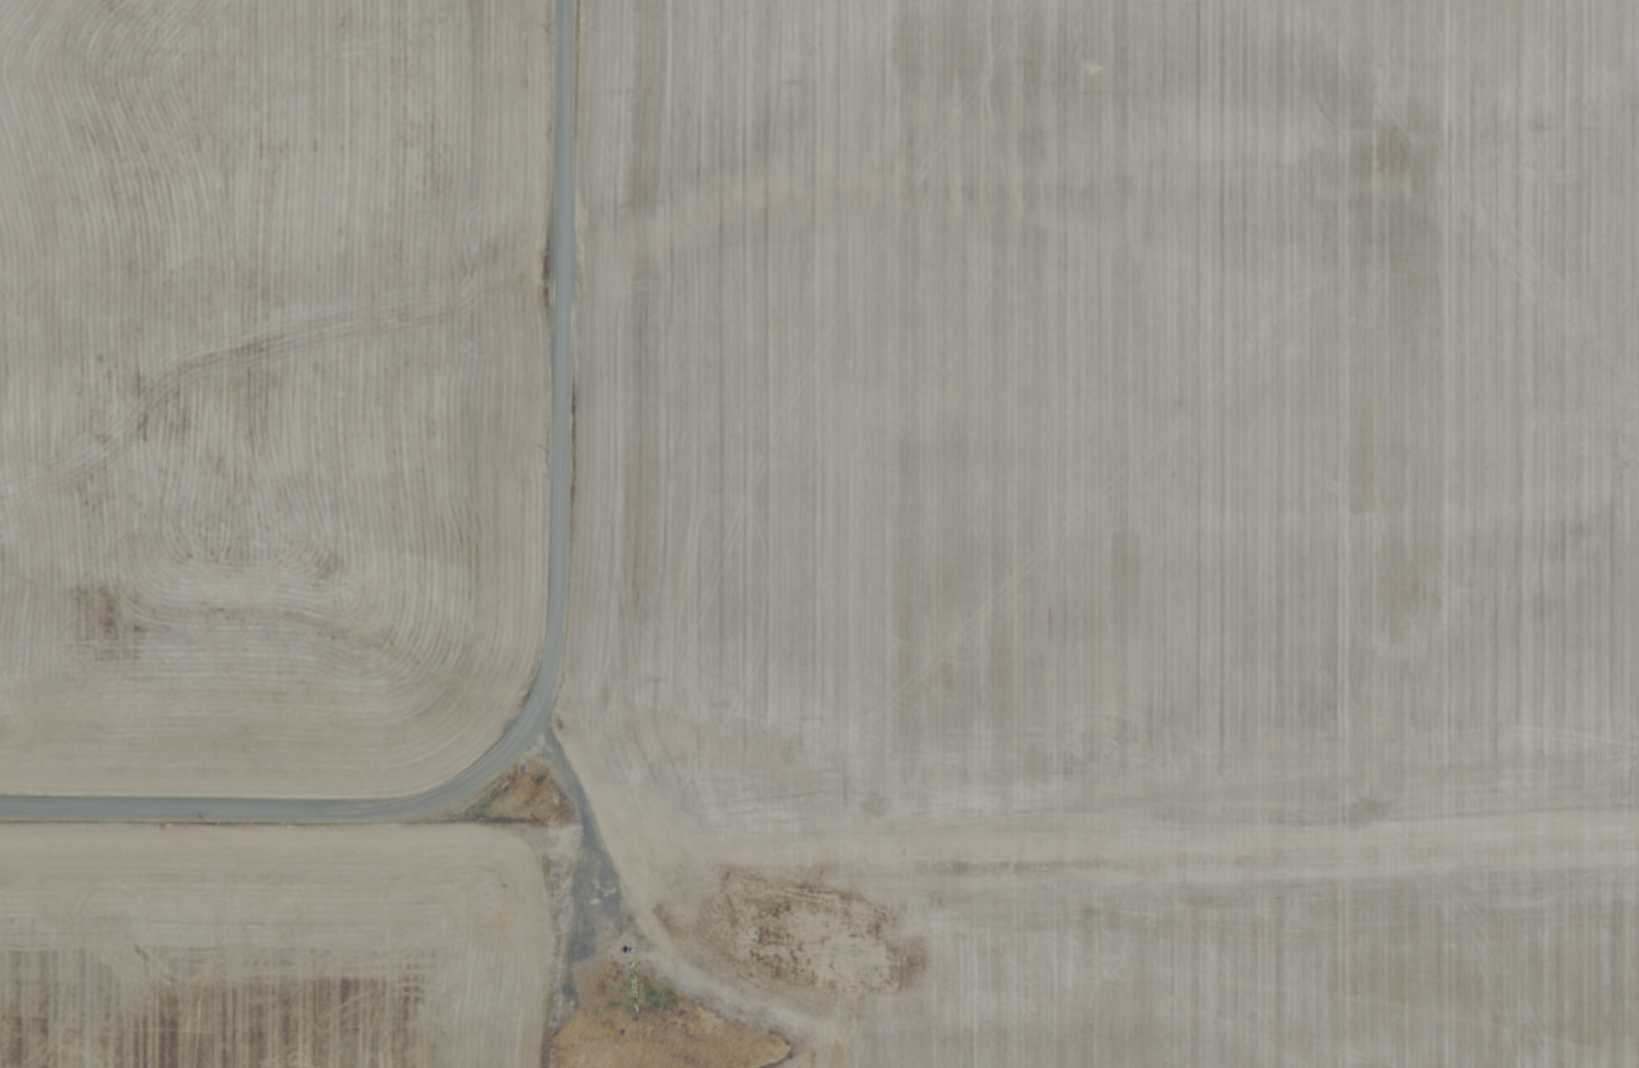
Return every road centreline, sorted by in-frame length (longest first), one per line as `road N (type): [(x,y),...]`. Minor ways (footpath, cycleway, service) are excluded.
road 1 (residential): [(523,762),(563,531),(568,0)]
road 2 (residential): [(523,762),(416,812),(186,832),(0,830)]

